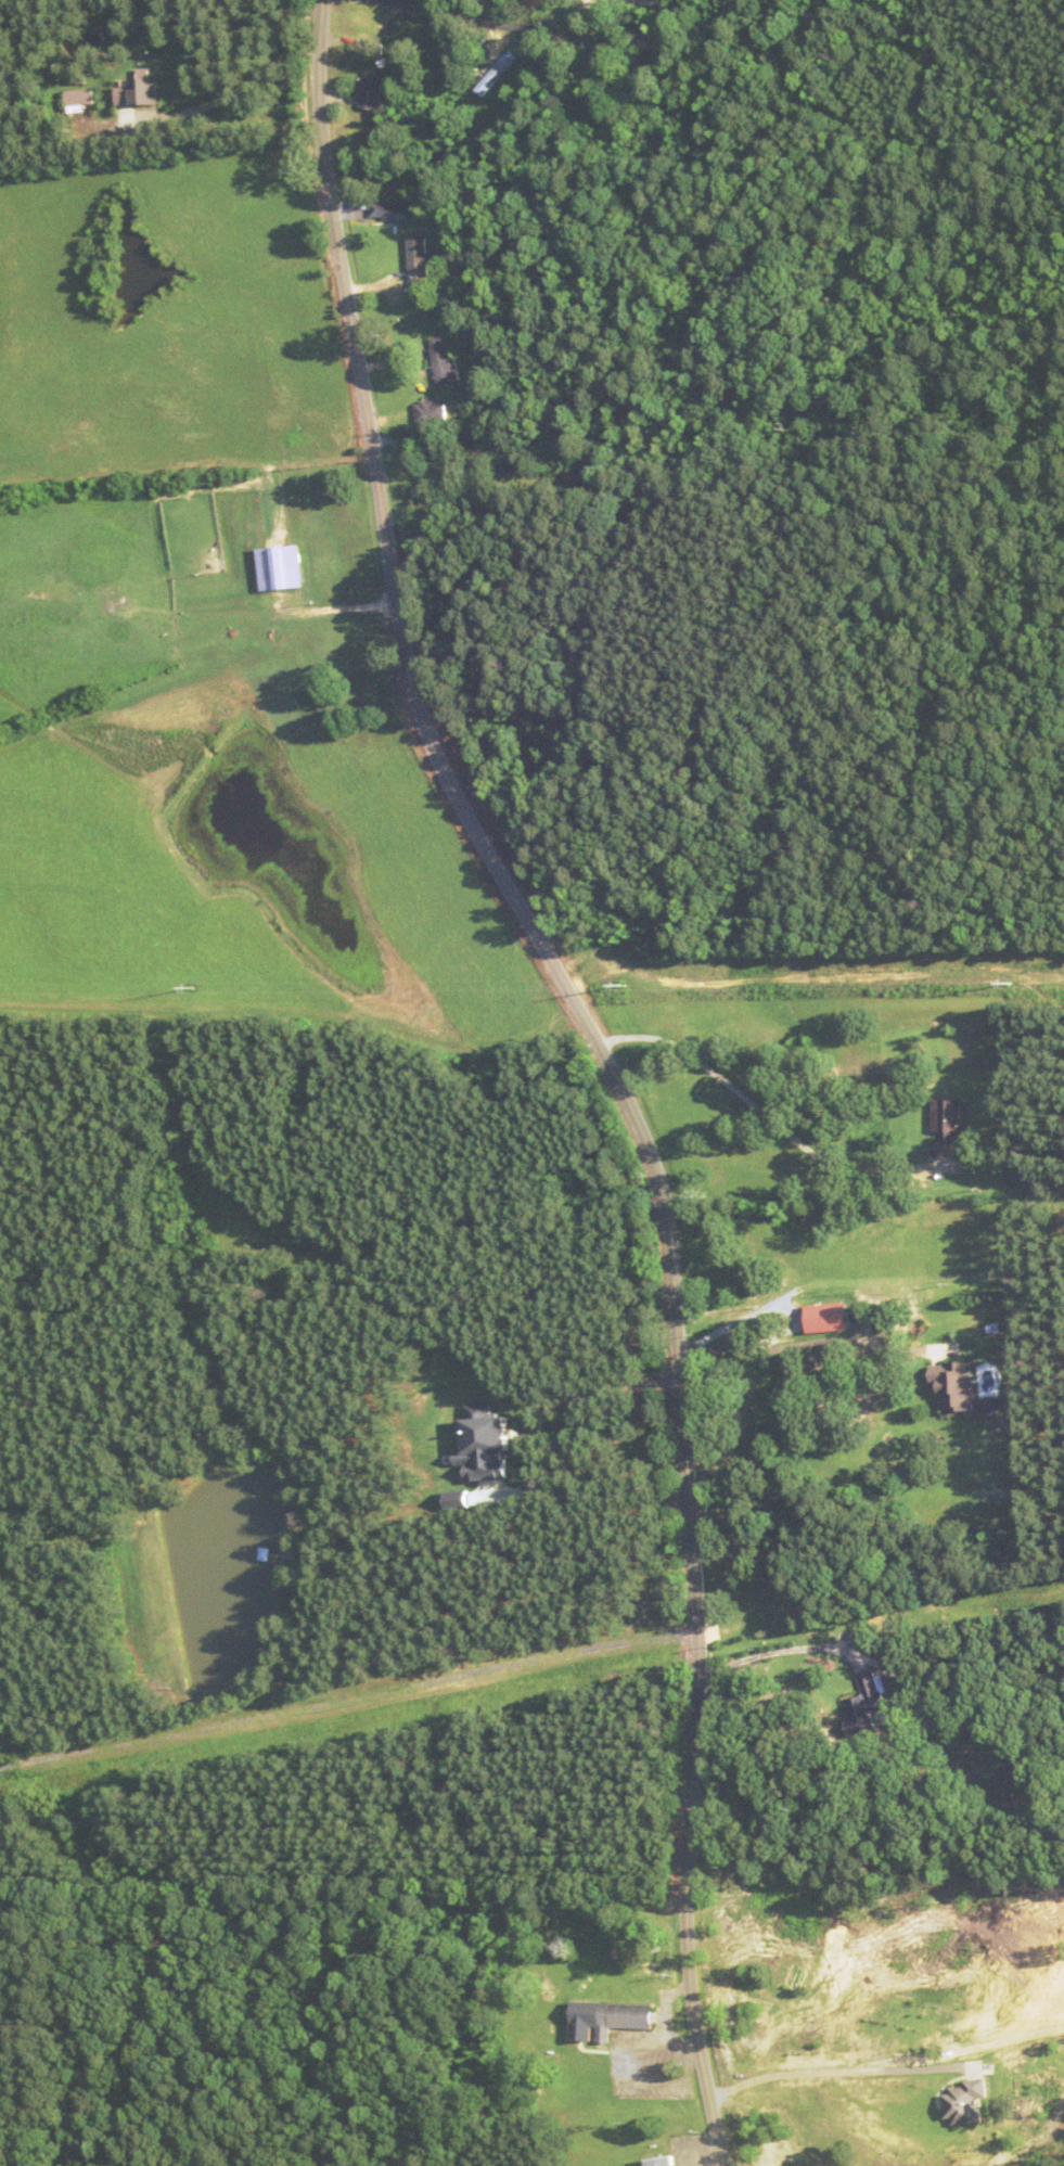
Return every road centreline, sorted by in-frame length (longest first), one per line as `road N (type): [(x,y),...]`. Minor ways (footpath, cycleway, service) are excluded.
road 1 (residential): [(729,2165),(692,2017),(684,1876),(700,1638),(675,1238),(628,1099),(446,780),(415,705),(319,125),(330,0)]
road 2 (residential): [(574,0),(569,40),(374,0)]

